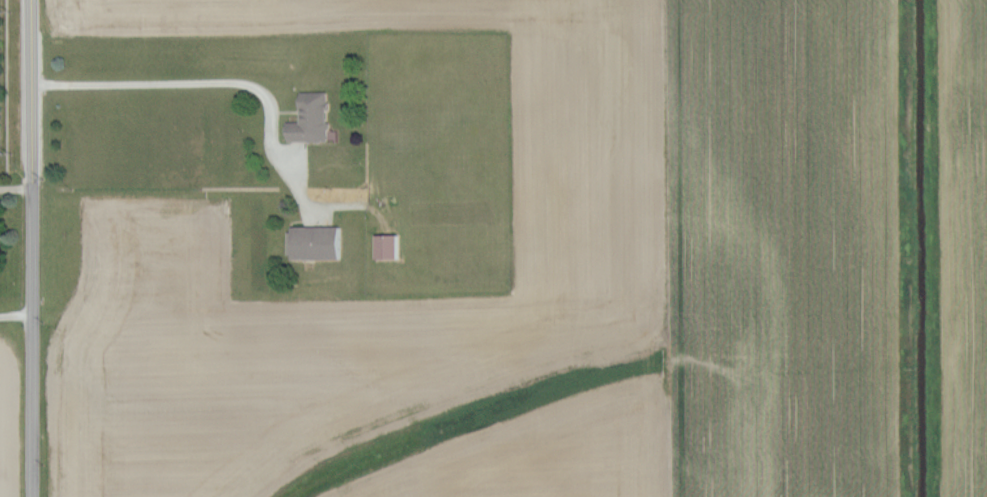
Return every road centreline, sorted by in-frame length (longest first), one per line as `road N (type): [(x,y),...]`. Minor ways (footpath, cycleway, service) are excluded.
road 1 (residential): [(33,496),(27,0)]

